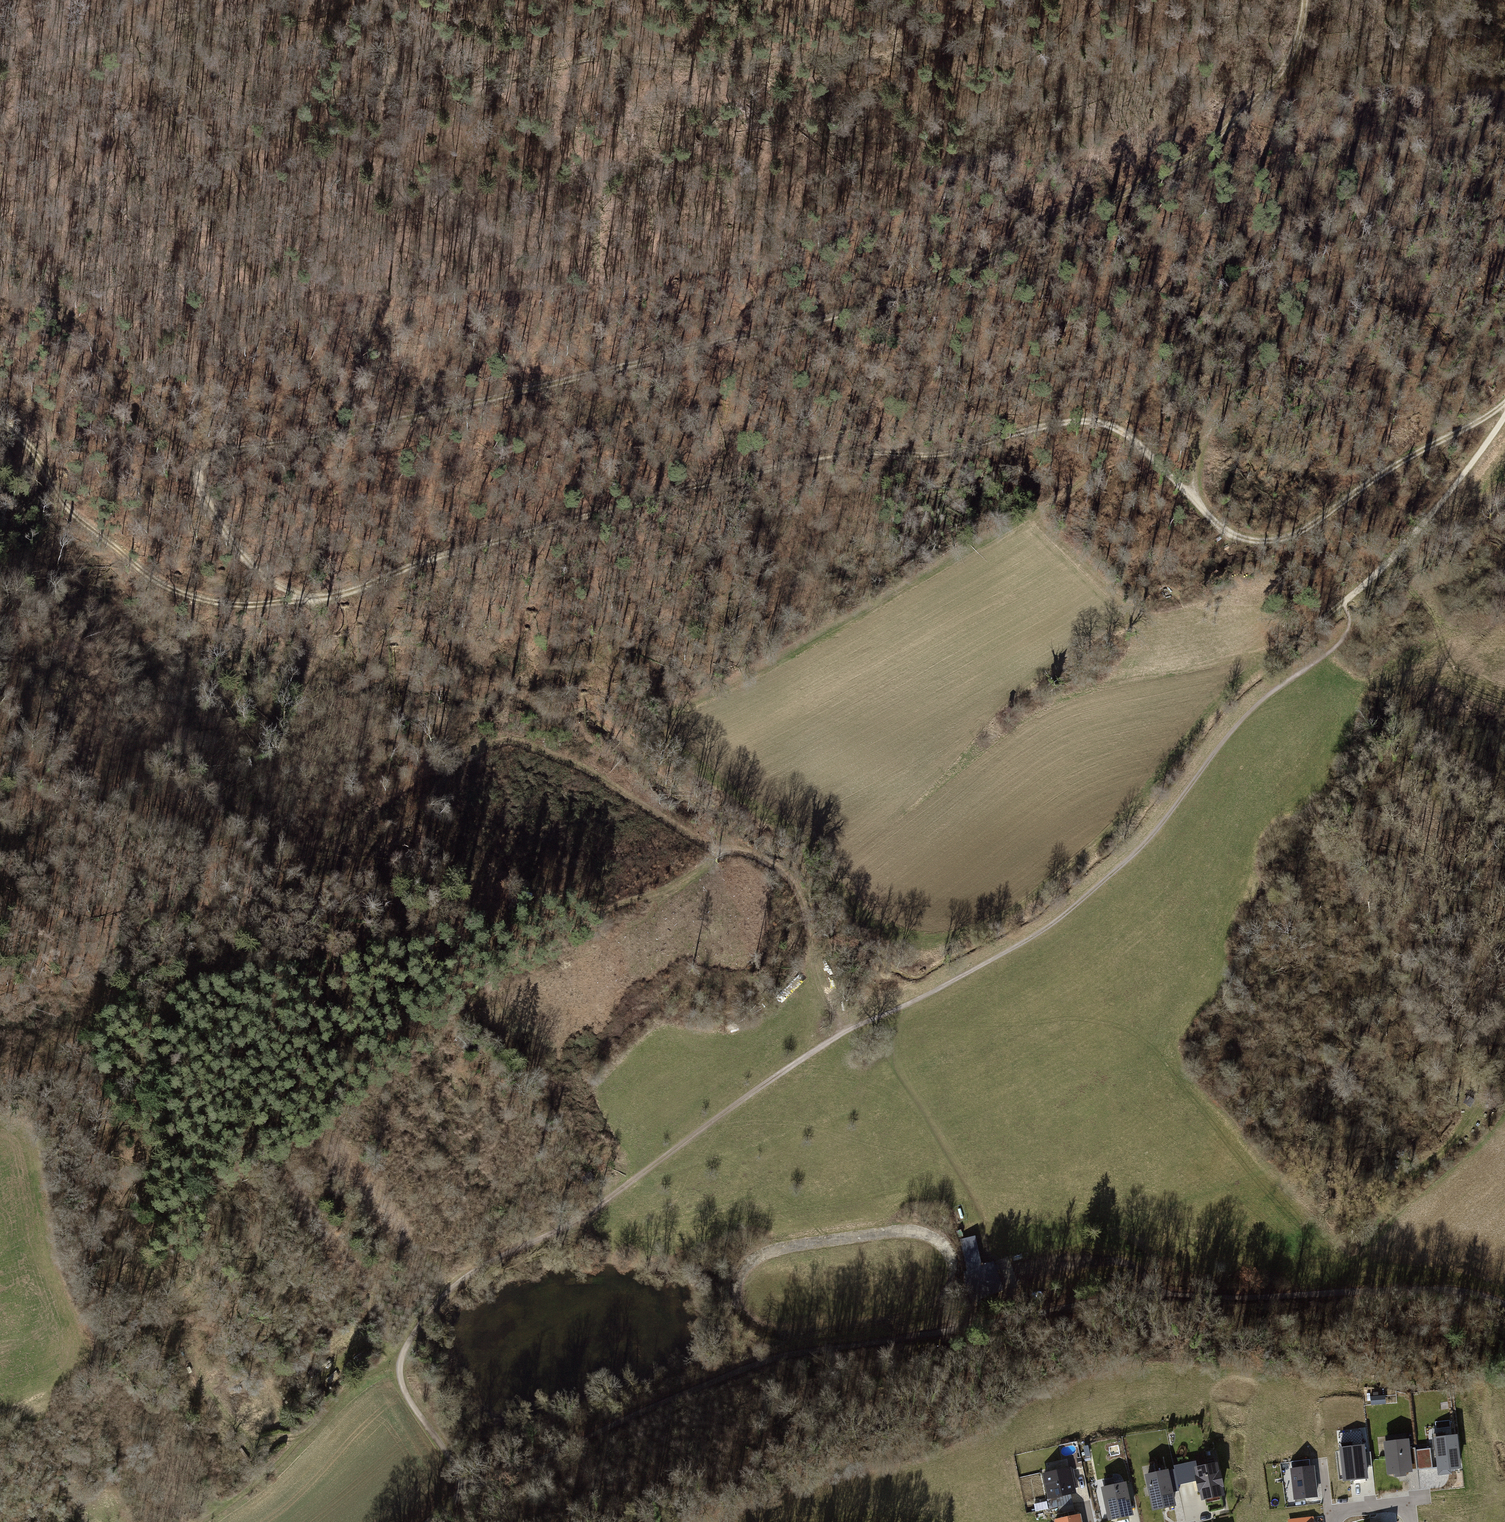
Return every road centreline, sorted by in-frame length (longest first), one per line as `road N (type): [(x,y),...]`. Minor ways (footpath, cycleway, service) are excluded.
road 1 (track): [(0,419),(75,514),(175,594),(268,607),(349,592),(600,510),(830,453),(935,454),(1077,417),(1107,422),(1143,446),(1224,529),(1290,535),(1504,403)]
road 2 (track): [(1306,0),(1280,76),(1184,163),(910,295),(451,409),(204,456),(193,472),(197,491),(233,544),(278,583),(314,597)]
road 3 (track): [(401,1357),(430,1311),(474,1271),(603,1203),(844,1033),(1050,925),(1159,824),(1247,713),(1346,636),(1345,605)]
road 4 (track): [(1504,1305),(1427,1286),(1160,1300),(800,1352),(724,1376),(465,1487)]
road 5 (track): [(233,0),(299,150),(341,206),(606,373)]
road 6 (track): [(1167,470),(1203,444),(1251,364),(1354,249),(1401,95),(1404,12)]
road 7 (track): [(844,1033),(817,981),(801,902),(762,859),(720,849),(677,888),(611,904)]
road 8 (track): [(201,1521),(269,1472),(349,1389),(401,1357)]
road 9 (track): [(1345,605),(1454,487),(1504,416)]
road 10 (track): [(1218,0),(1194,70),(1112,199)]
road 11 (track): [(421,1521),(465,1487),(408,1399),(401,1357)]
road 12 (track): [(1018,1274),(1118,1261),(1139,1268),(1160,1300)]

